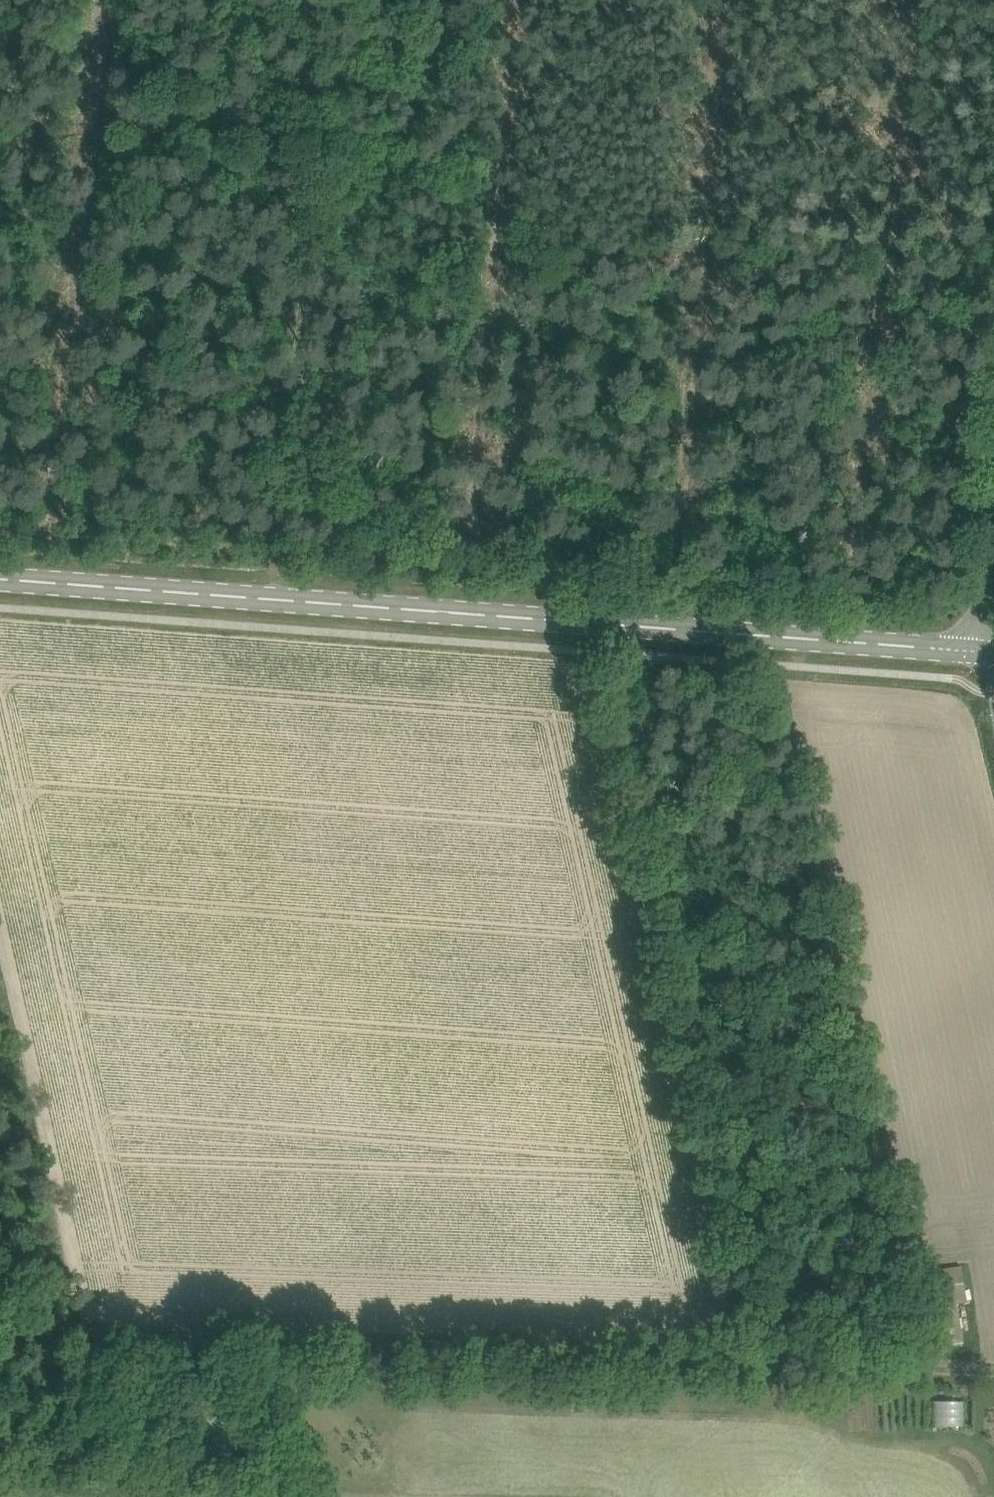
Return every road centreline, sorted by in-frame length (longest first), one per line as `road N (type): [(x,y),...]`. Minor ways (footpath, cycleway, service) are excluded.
road 1 (track): [(0,1334),(993,1376)]
road 2 (secondary): [(0,580),(986,651)]
road 3 (track): [(315,0),(281,556)]
road 4 (unclassified): [(986,651),(981,605),(993,524)]

